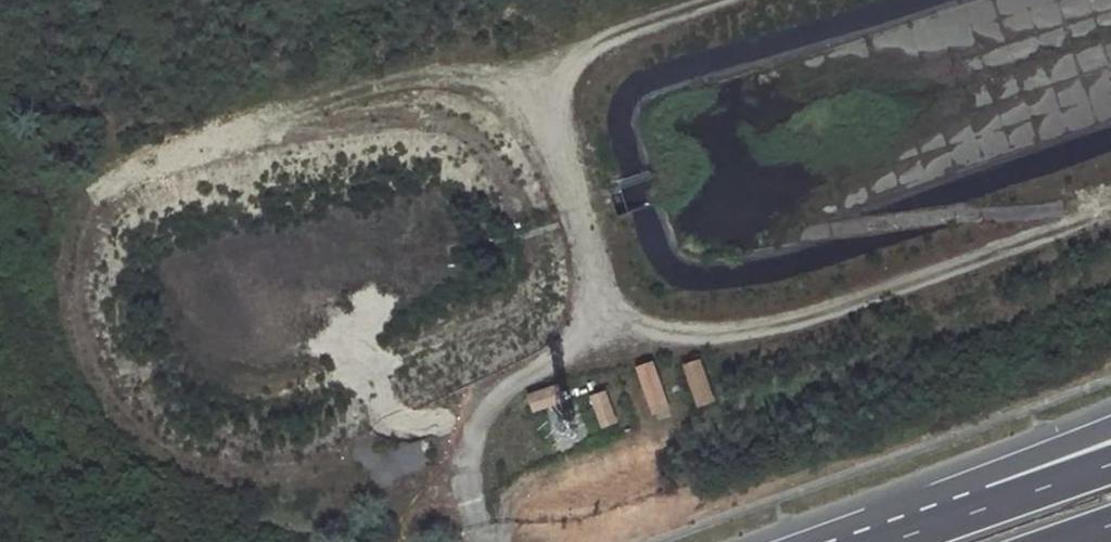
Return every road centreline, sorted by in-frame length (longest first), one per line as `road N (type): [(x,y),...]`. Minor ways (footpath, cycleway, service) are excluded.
road 1 (motorway): [(1110,428),(1049,454),(997,505)]
road 2 (motorway): [(1110,464),(997,505)]

